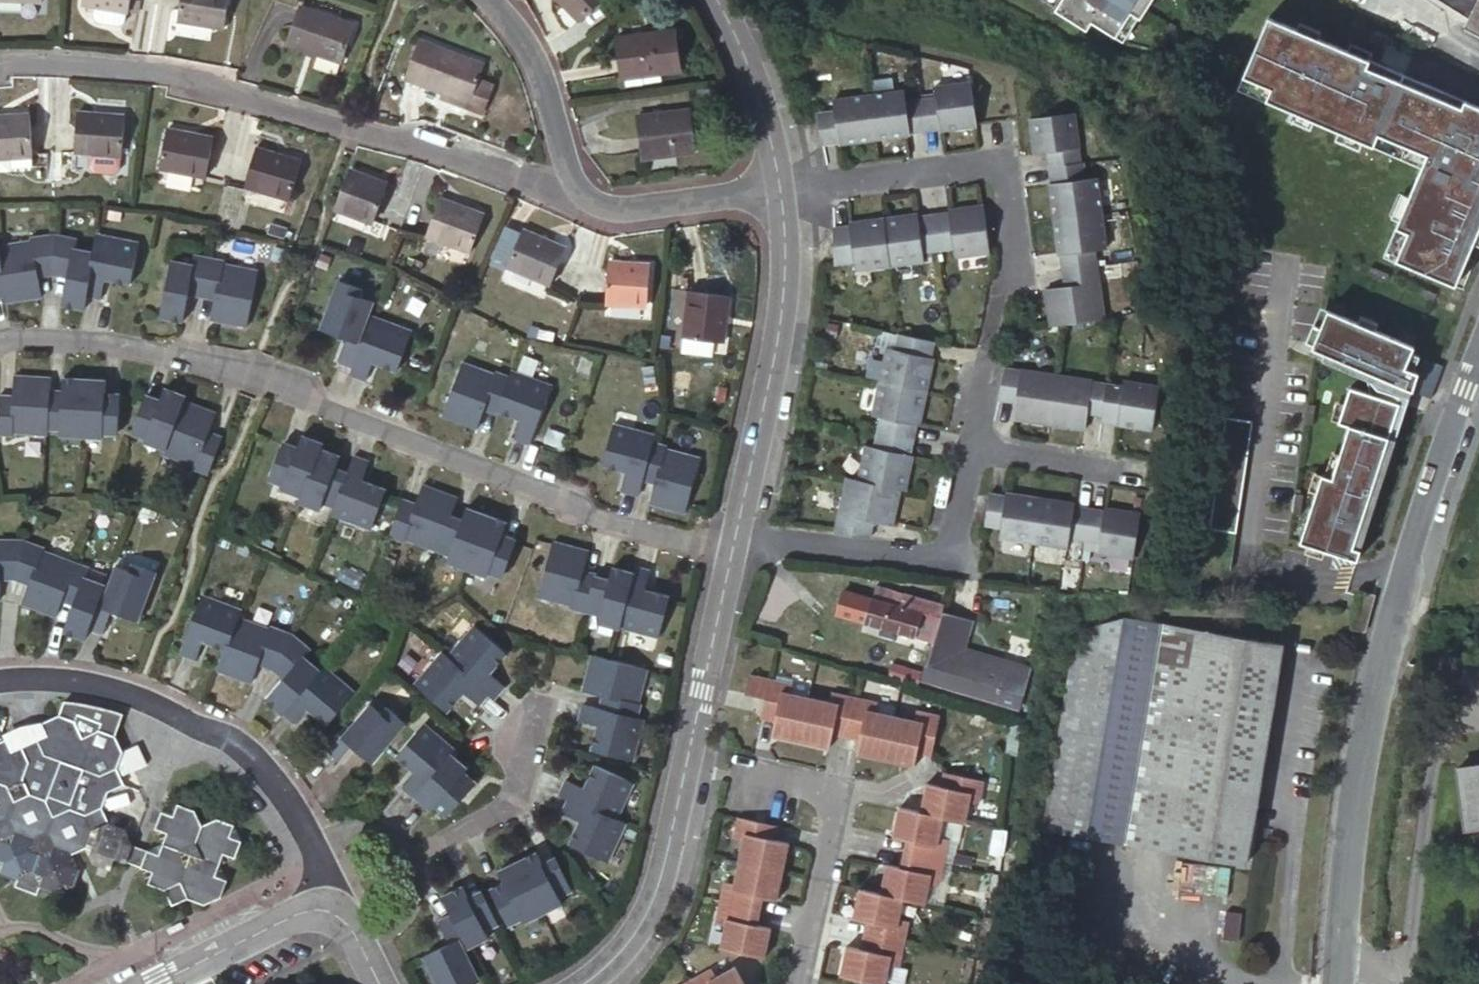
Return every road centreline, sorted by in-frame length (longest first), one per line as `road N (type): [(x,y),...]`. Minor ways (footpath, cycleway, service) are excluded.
road 1 (residential): [(0,348),(27,340),(173,352),(261,370),(561,493),(613,528),(731,552)]
road 2 (residential): [(1478,355),(1383,655),(1351,816),(1338,983)]
road 3 (residential): [(0,61),(166,73),(239,90),(357,125),(430,136),(578,199)]
road 4 (residential): [(965,454),(1009,254),(1000,163),(777,191)]
road 5 (residential): [(0,679),(76,678),(131,692),(229,737),(272,782),(330,890)]
road 6 (residential): [(794,983),(836,784),(687,759)]
road 7 (residential): [(777,191),(783,270),(734,532)]
road 8 (residential): [(734,532),(947,554),(965,454)]
road 9 (residential): [(330,890),(508,800),(530,721)]
road 10 (residential): [(687,759),(658,896),(627,948),(579,983)]
road 11 (residential): [(483,0),(537,76),(578,199)]
road 12 (residential): [(731,552),(687,759)]
road 13 (residential): [(714,0),(768,135),(777,191)]
road 14 (residential): [(578,199),(631,212),(777,191)]
road 15 (residential): [(336,902),(162,983)]
road 16 (residential): [(965,454),(1144,479)]

